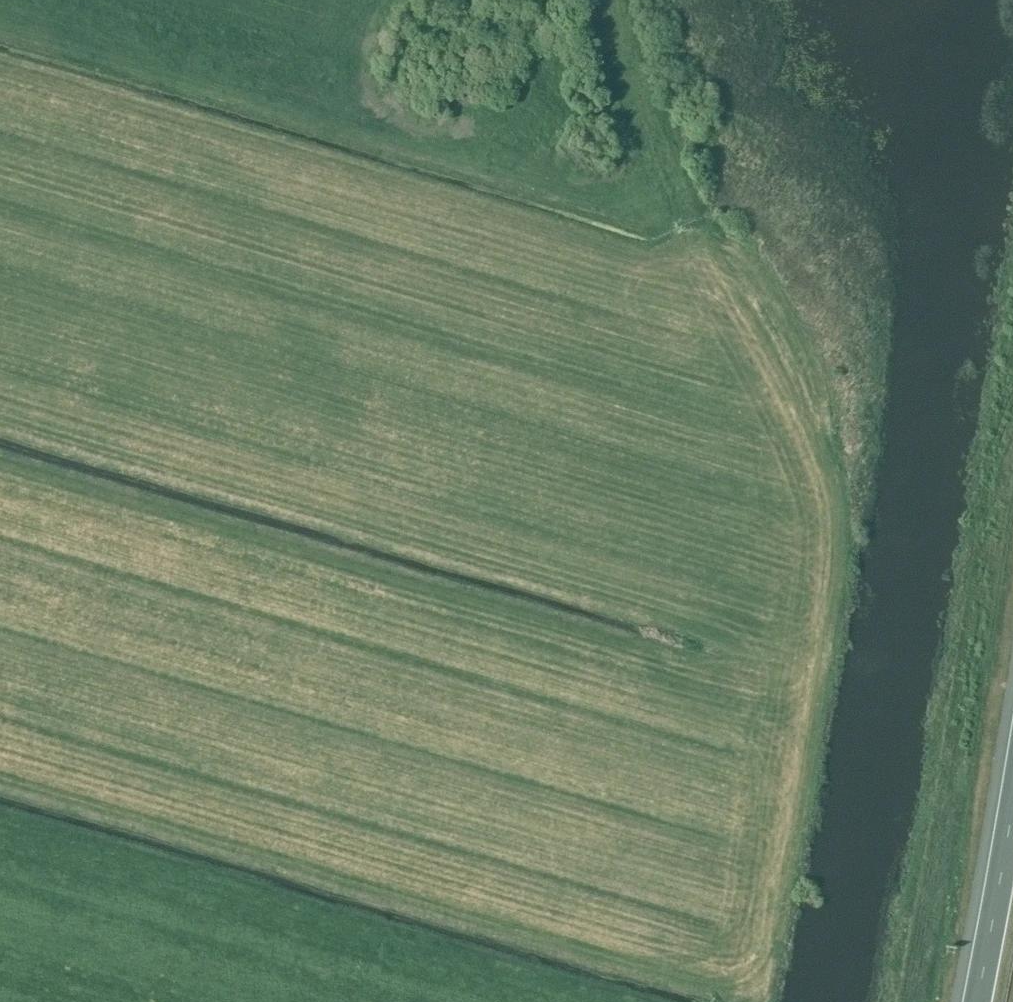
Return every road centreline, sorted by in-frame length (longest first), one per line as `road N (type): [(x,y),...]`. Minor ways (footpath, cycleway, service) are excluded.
road 1 (motorway): [(1012,783),(975,1001)]

